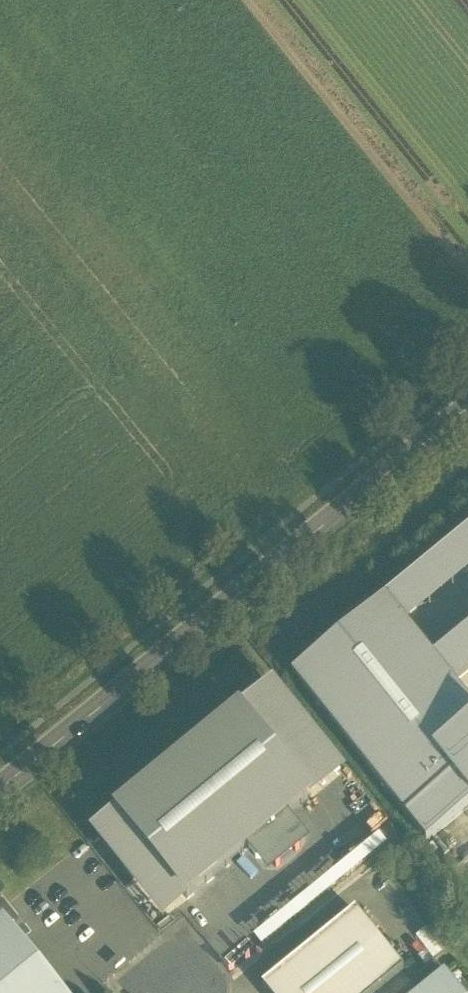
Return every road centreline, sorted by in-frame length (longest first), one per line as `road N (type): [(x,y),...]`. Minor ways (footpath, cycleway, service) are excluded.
road 1 (secondary): [(467,407),(0,786)]

